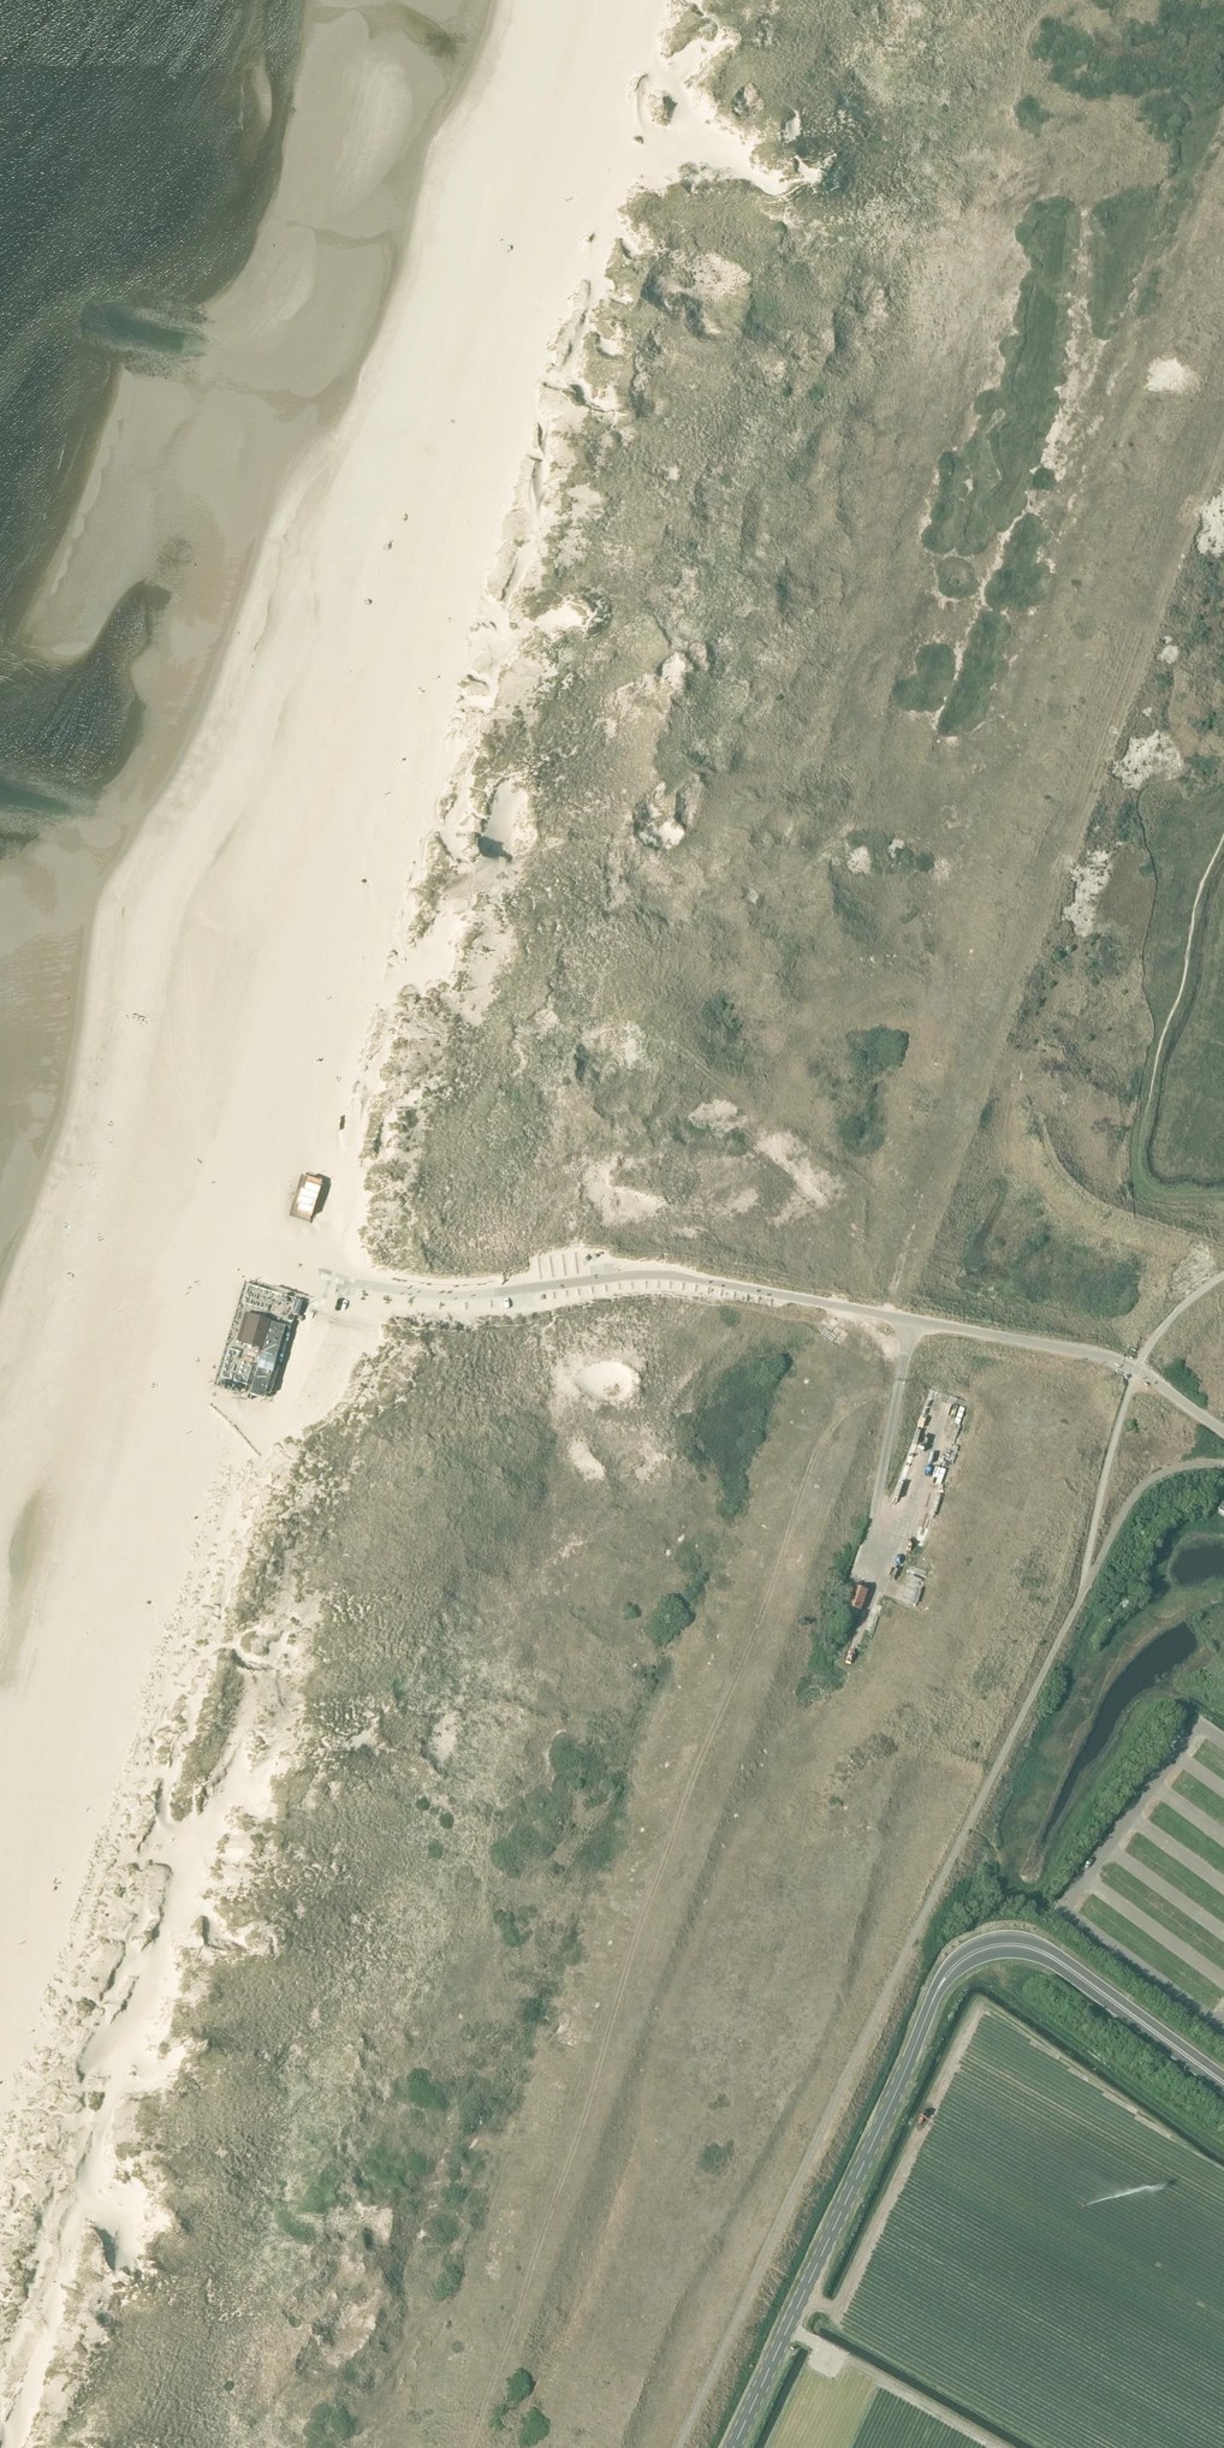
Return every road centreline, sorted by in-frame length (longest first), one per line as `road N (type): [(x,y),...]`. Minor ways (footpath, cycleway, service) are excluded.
road 1 (track): [(897,1392),(857,1403),(824,1433),(704,1740),(534,2270),(467,2447)]
road 2 (secondary): [(734,2447),(940,1986),(962,1959),(1000,1945),(1045,1953),(1223,2083)]

